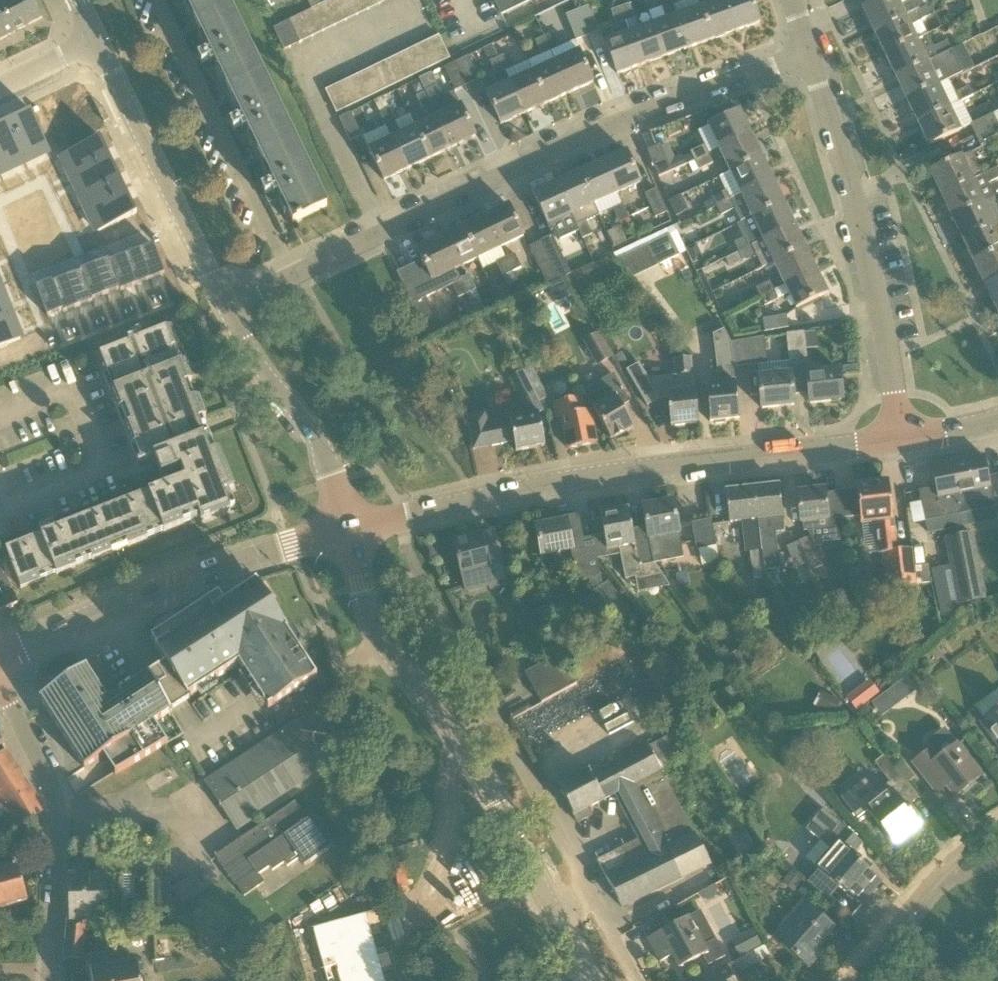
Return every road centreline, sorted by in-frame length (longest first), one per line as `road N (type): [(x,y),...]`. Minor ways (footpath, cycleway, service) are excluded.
road 1 (residential): [(292,278),(623,123),(811,58)]
road 2 (tertiary): [(349,531),(577,482),(901,442)]
road 3 (residential): [(901,442),(866,241),(811,58)]
road 4 (tertiary): [(0,658),(151,593),(349,531)]
road 5 (residential): [(349,531),(382,655),(496,805)]
road 6 (residential): [(49,973),(56,811),(0,674)]
road 7 (residential): [(156,0),(292,278)]
road 8 (residential): [(226,307),(96,42)]
road 9 (residential): [(0,419),(63,396),(75,402),(99,460),(95,473),(0,510)]
road 10 (residential): [(349,531),(310,430),(261,372),(226,307)]
road 11 (residential): [(997,828),(933,885),(849,980)]
road 12 (residential): [(596,980),(496,805)]

